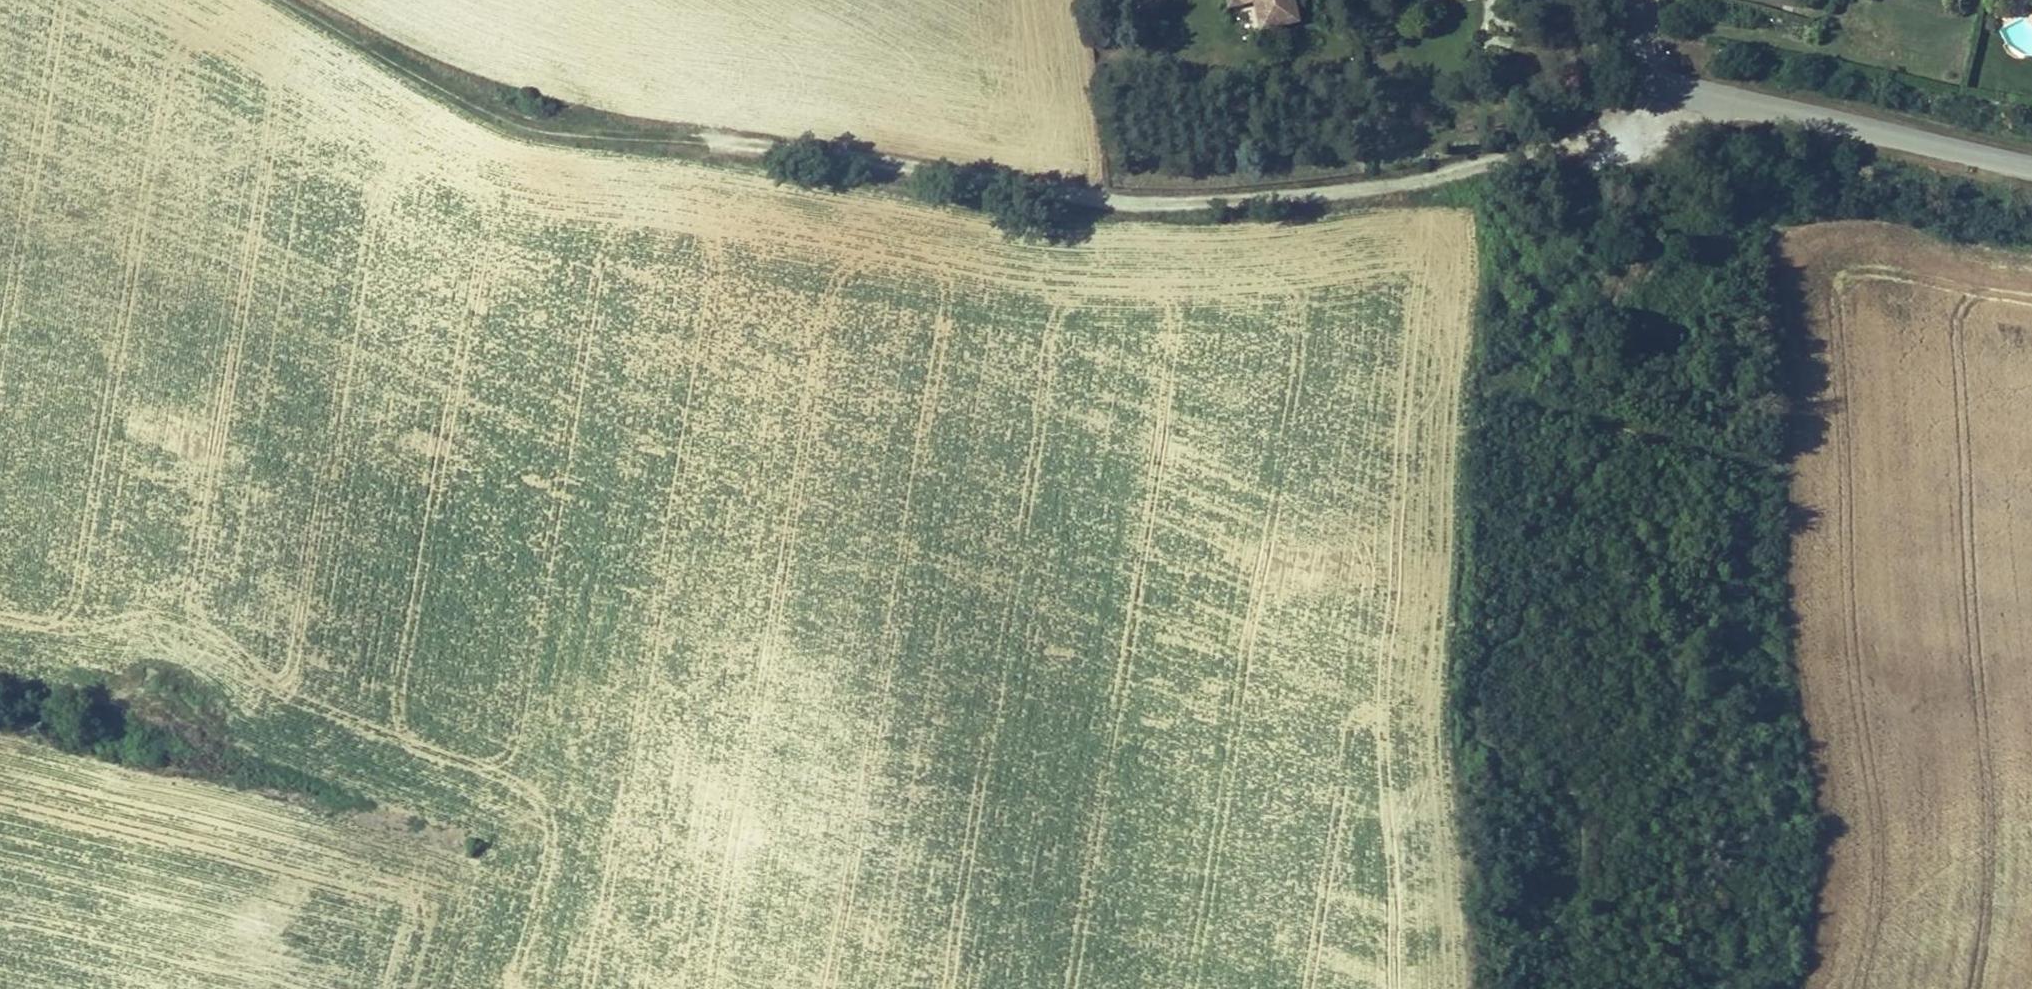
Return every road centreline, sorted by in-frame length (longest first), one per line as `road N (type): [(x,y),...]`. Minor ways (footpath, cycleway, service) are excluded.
road 1 (track): [(298,0),(476,107),(533,128),(758,144),(1114,199),(1348,186),(1536,146)]
road 2 (unclassified): [(2031,168),(1759,105),(1651,71)]
road 3 (unclassified): [(1536,146),(1610,121),(1651,71)]

